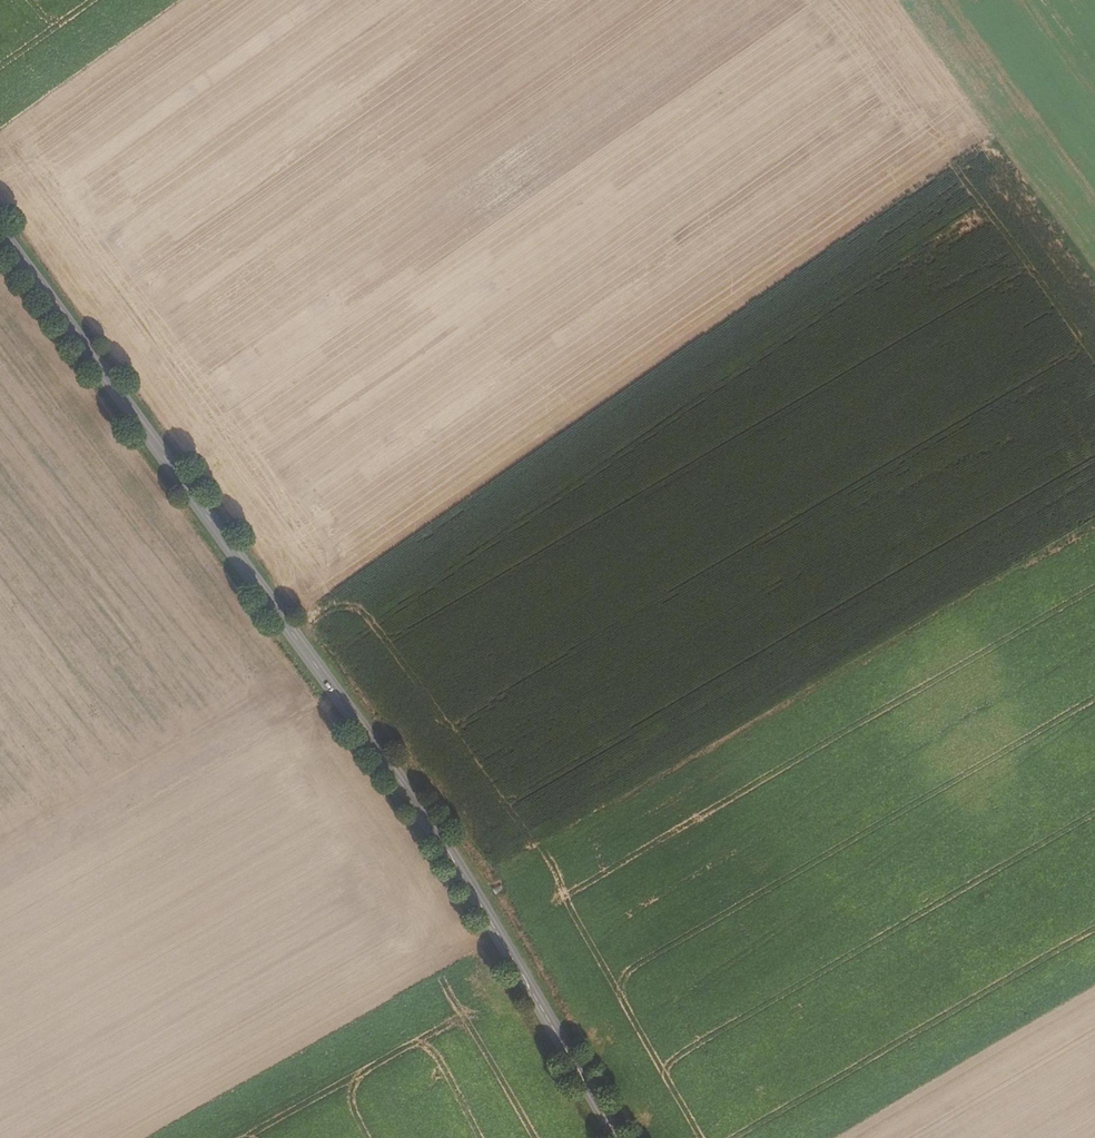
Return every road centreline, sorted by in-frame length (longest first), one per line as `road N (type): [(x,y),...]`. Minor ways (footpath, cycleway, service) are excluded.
road 1 (secondary): [(616,1137),(404,789),(0,238)]

